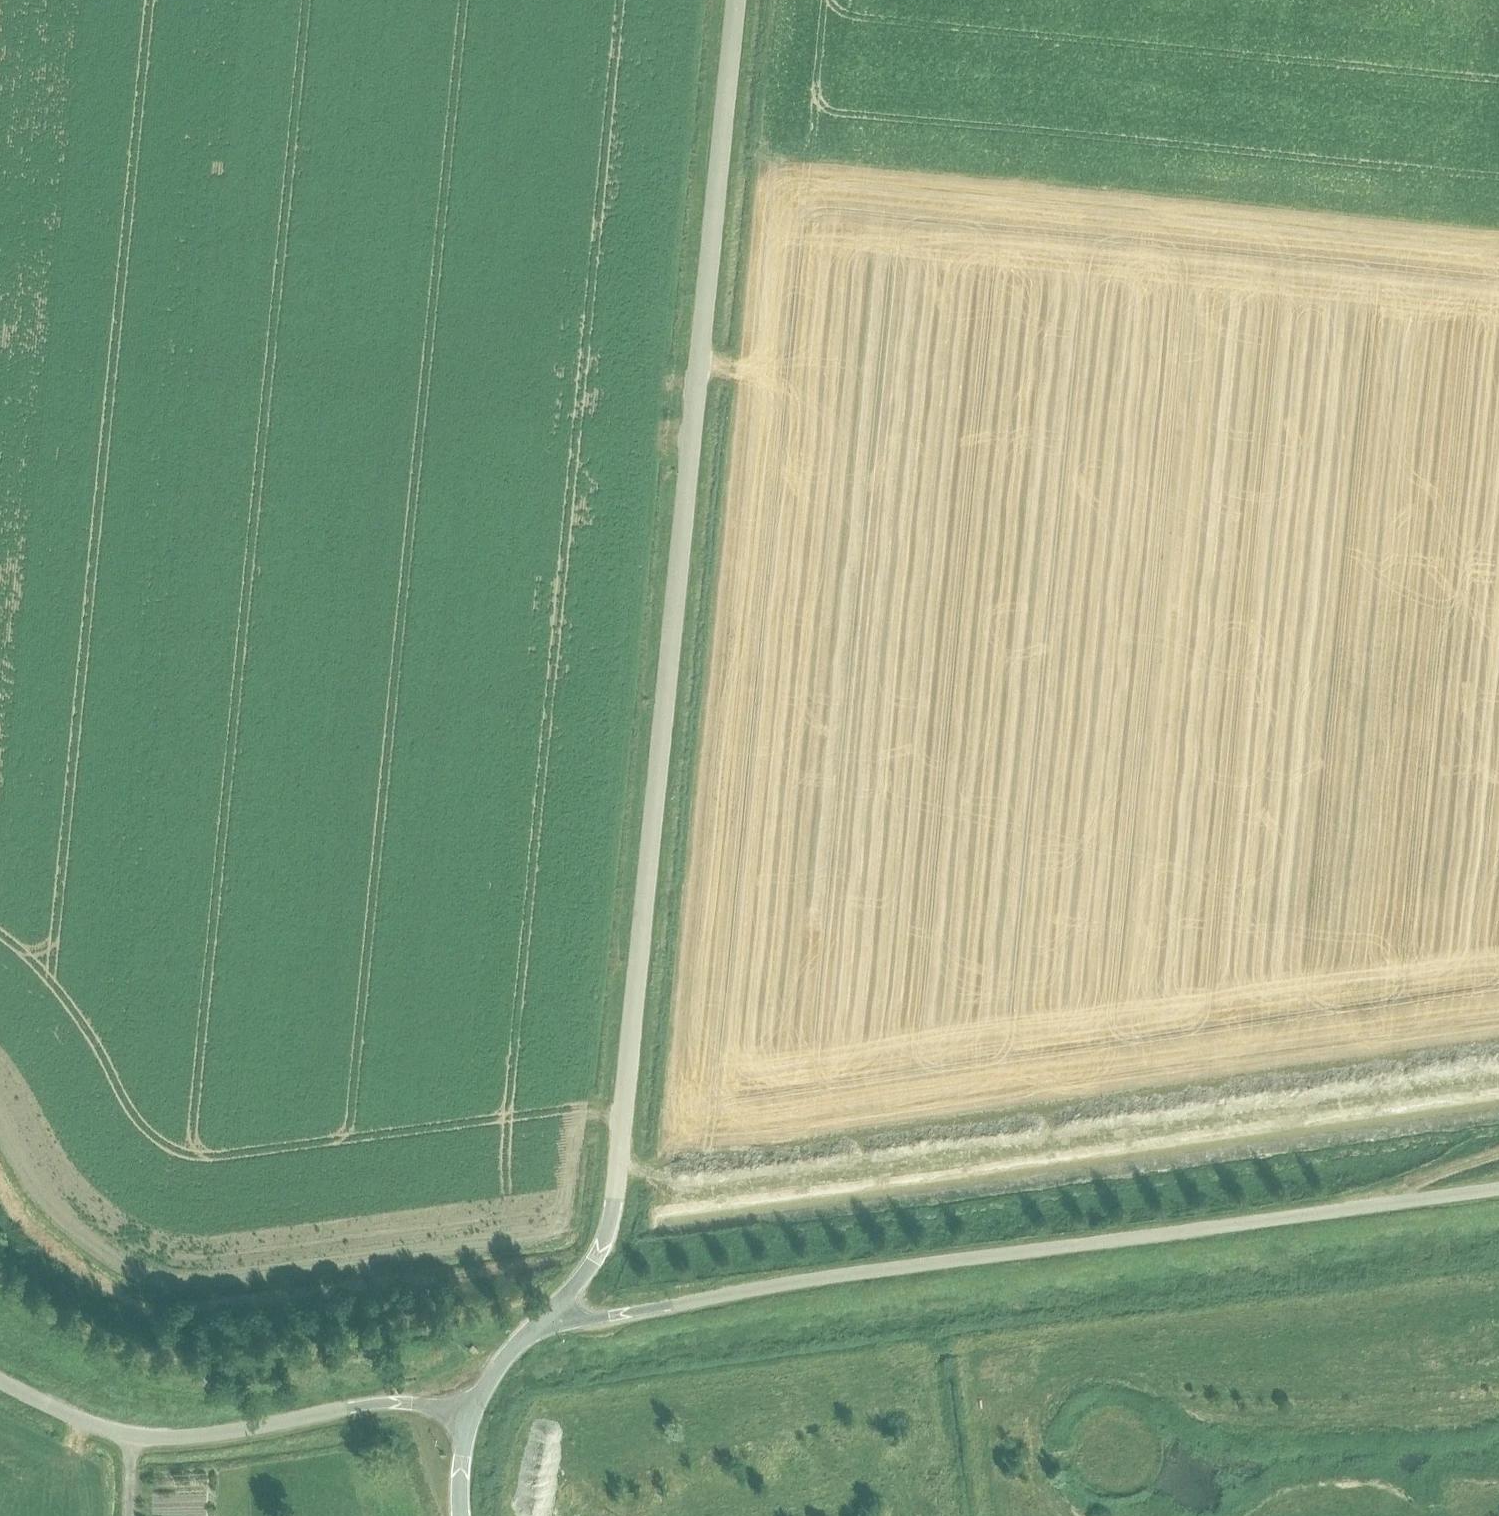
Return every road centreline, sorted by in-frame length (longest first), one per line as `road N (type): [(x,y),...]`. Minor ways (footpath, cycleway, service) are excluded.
road 1 (unclassified): [(555,1311),(598,1254),(617,1185),(732,0)]
road 2 (unclassified): [(555,1311),(596,1318),(899,1268),(1498,1188)]
road 3 (tertiary): [(472,1411),(372,1403),(228,1432),(147,1437),(114,1432),(0,1382)]
road 4 (unclassified): [(472,1411),(511,1350),(555,1311)]

